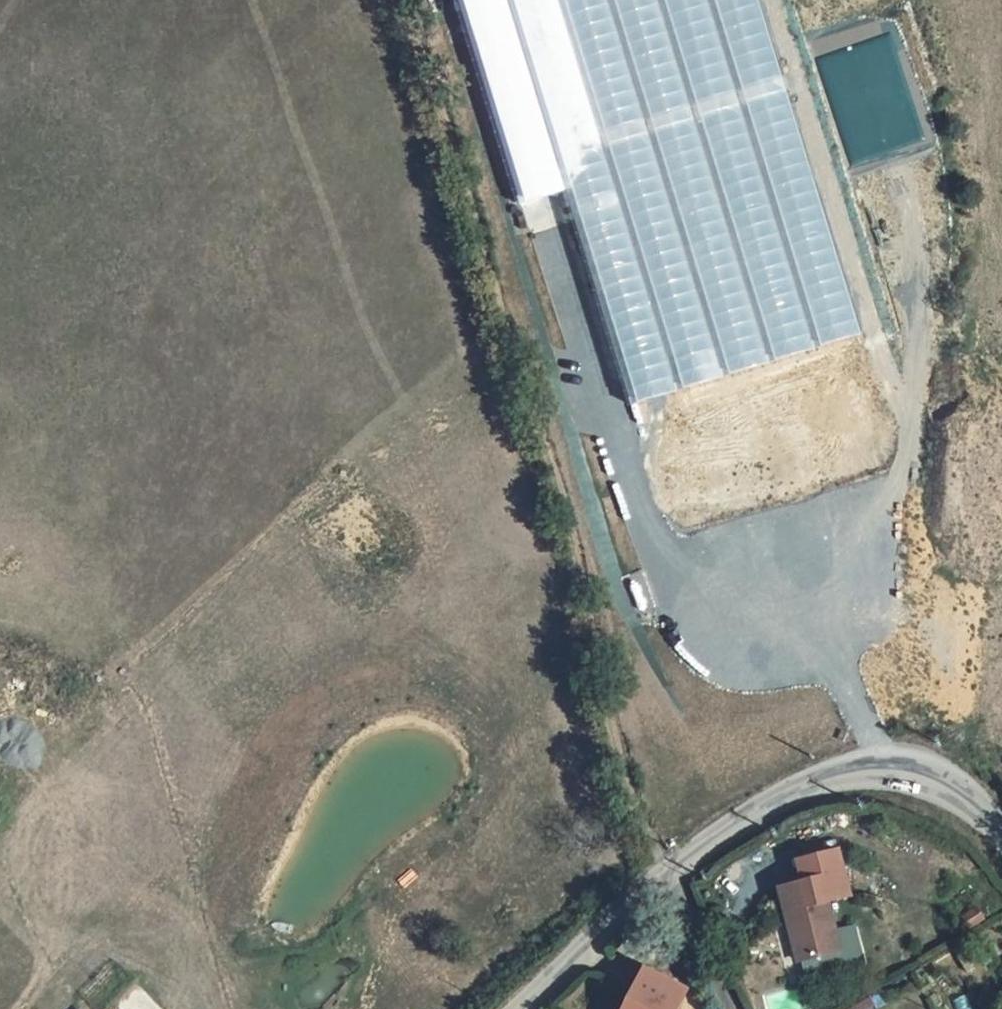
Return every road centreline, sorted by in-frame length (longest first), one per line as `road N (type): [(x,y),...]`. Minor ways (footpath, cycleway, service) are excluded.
road 1 (track): [(384,0),(545,499),(572,597),(588,702),(621,804),(672,878)]
road 2 (unclassified): [(1001,838),(966,795),(893,765),(783,797),(672,878)]
road 3 (unclassified): [(672,878),(523,1008)]
road 4 (residential): [(672,878),(735,1008)]

